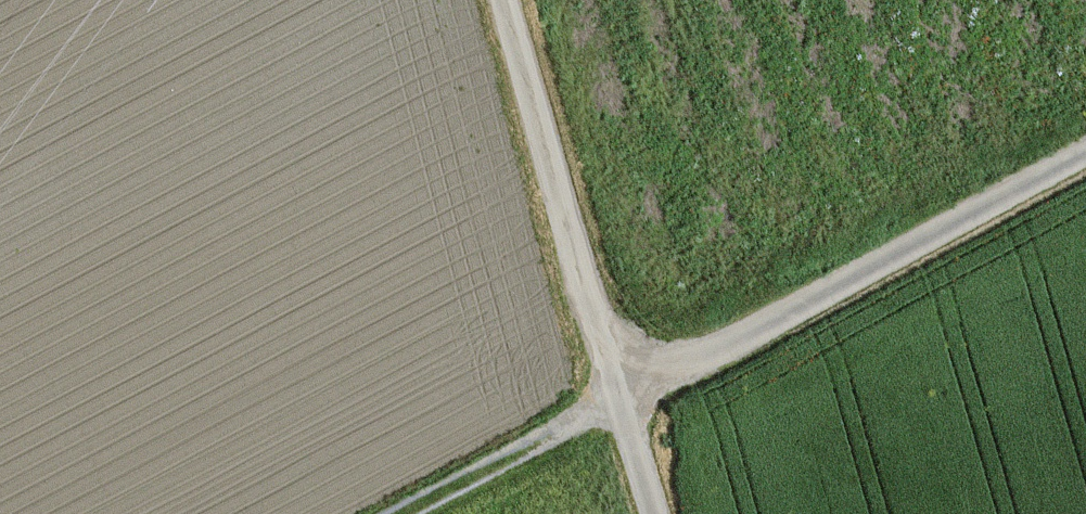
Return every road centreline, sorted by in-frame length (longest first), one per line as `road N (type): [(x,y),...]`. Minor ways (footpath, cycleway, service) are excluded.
road 1 (track): [(402,513),(1085,155)]
road 2 (unclassified): [(503,0),(657,513)]

